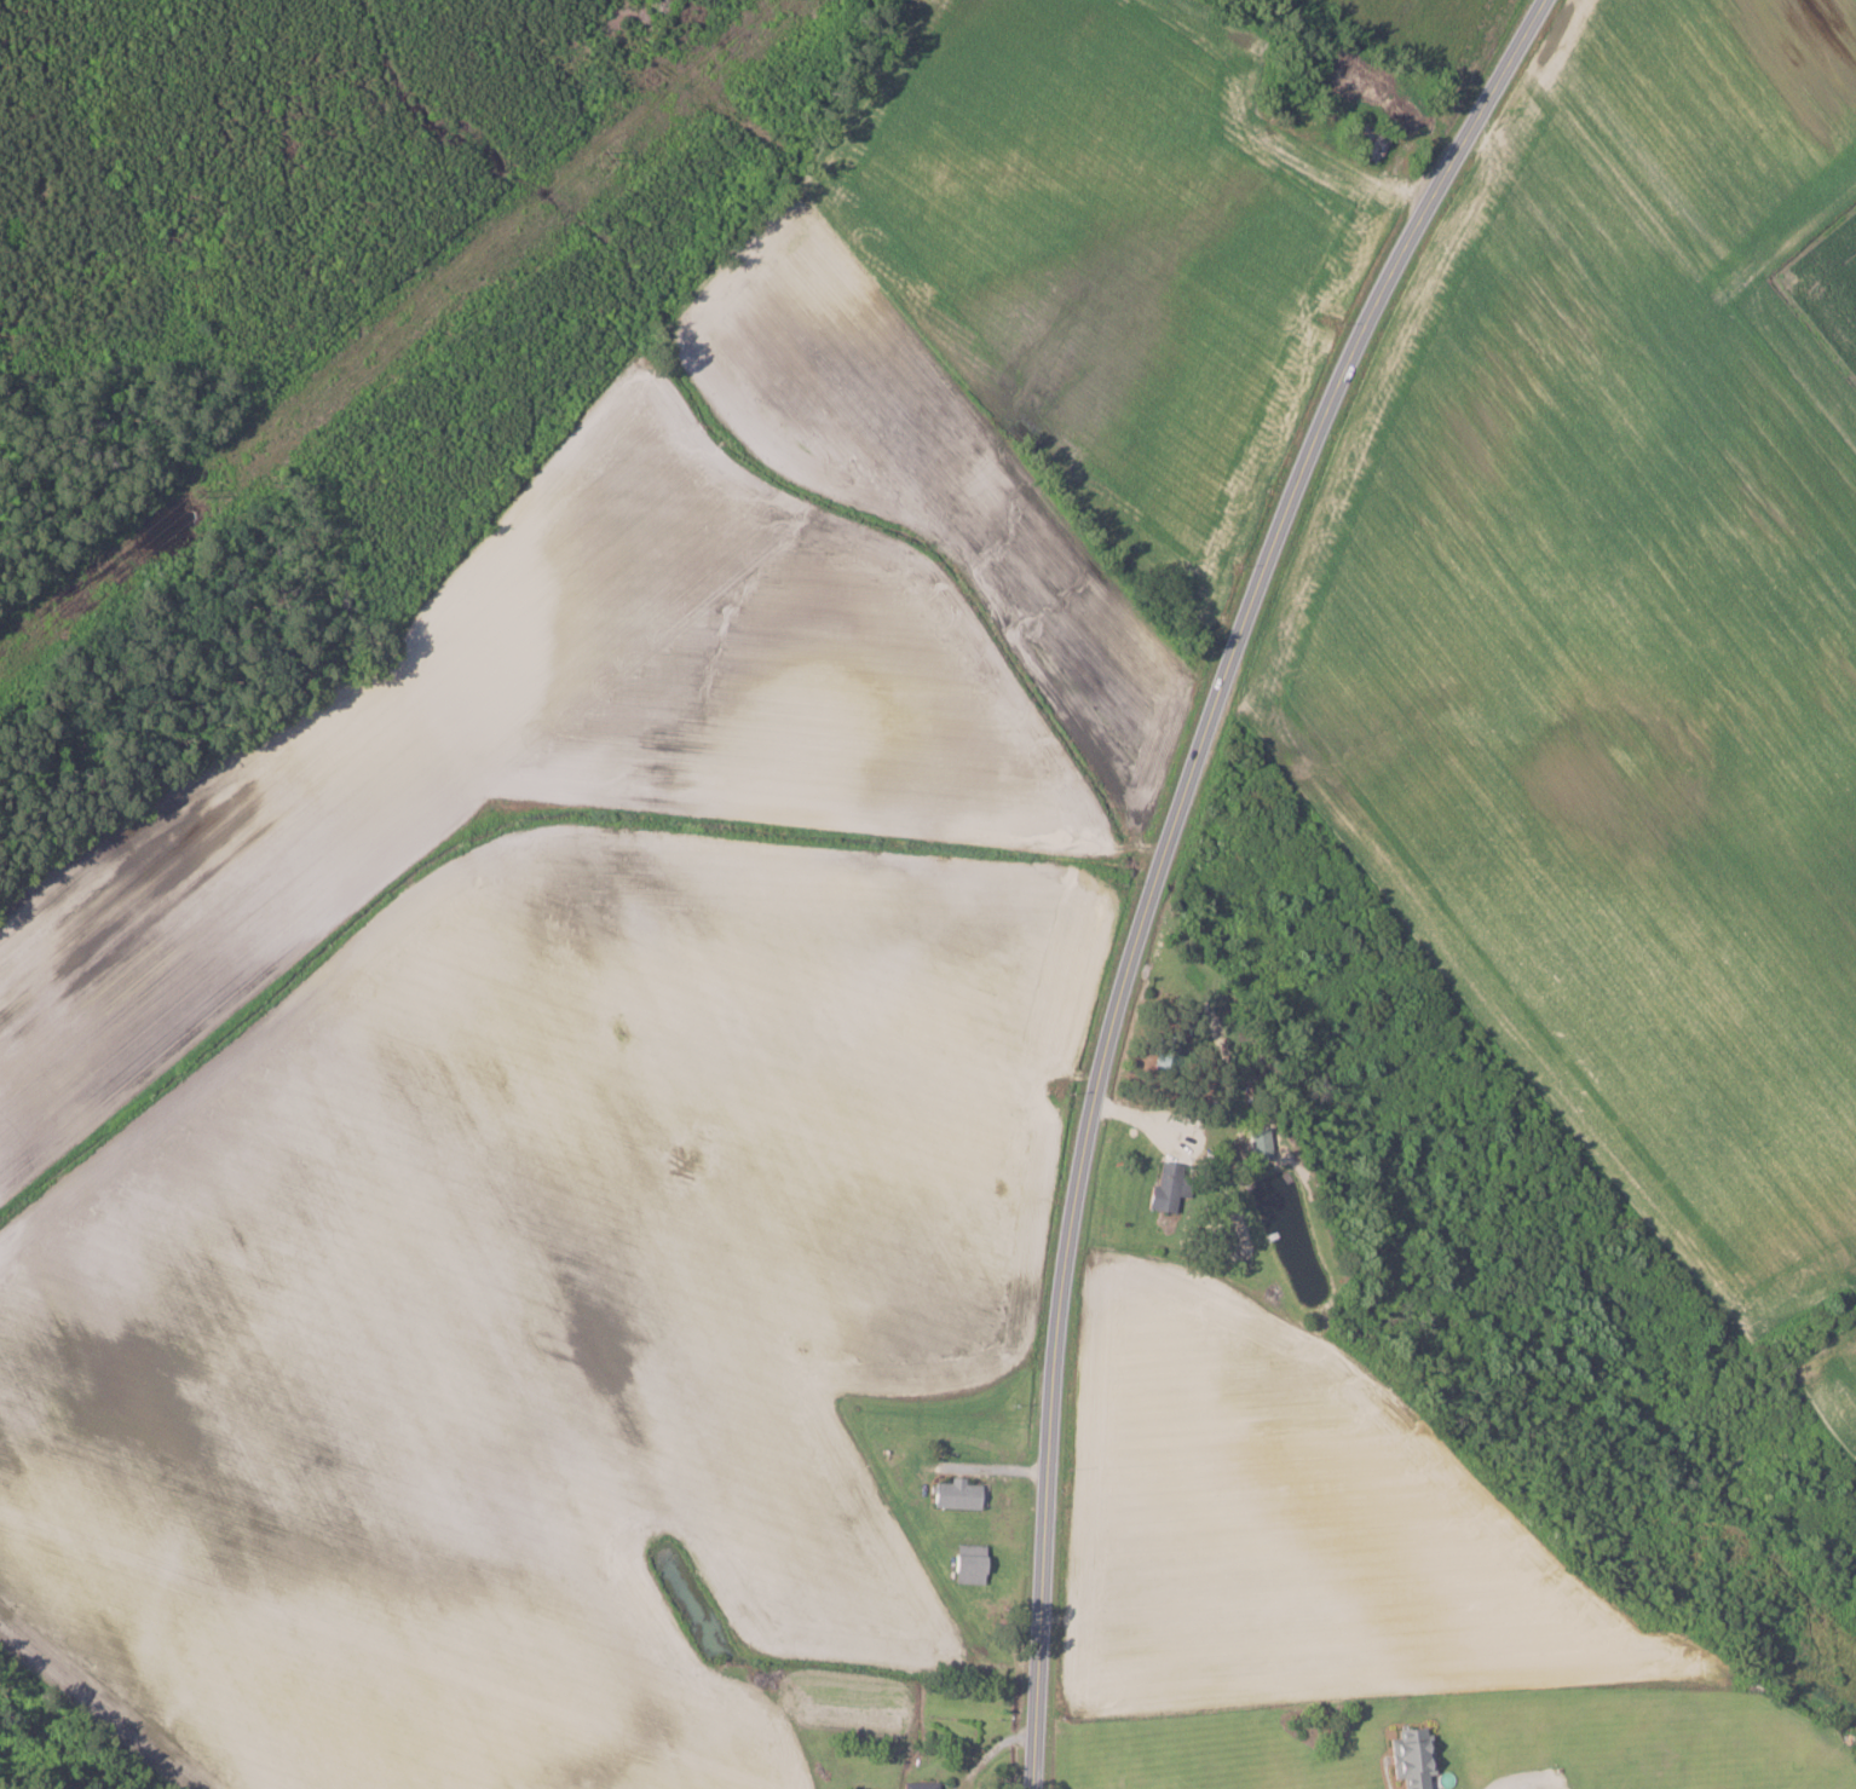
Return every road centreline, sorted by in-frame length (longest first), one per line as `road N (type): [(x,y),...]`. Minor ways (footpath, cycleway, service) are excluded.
road 1 (secondary): [(1540,0),(1469,123),(1244,596),(1124,987),(1118,1069),(1093,1152),(1034,1788)]

